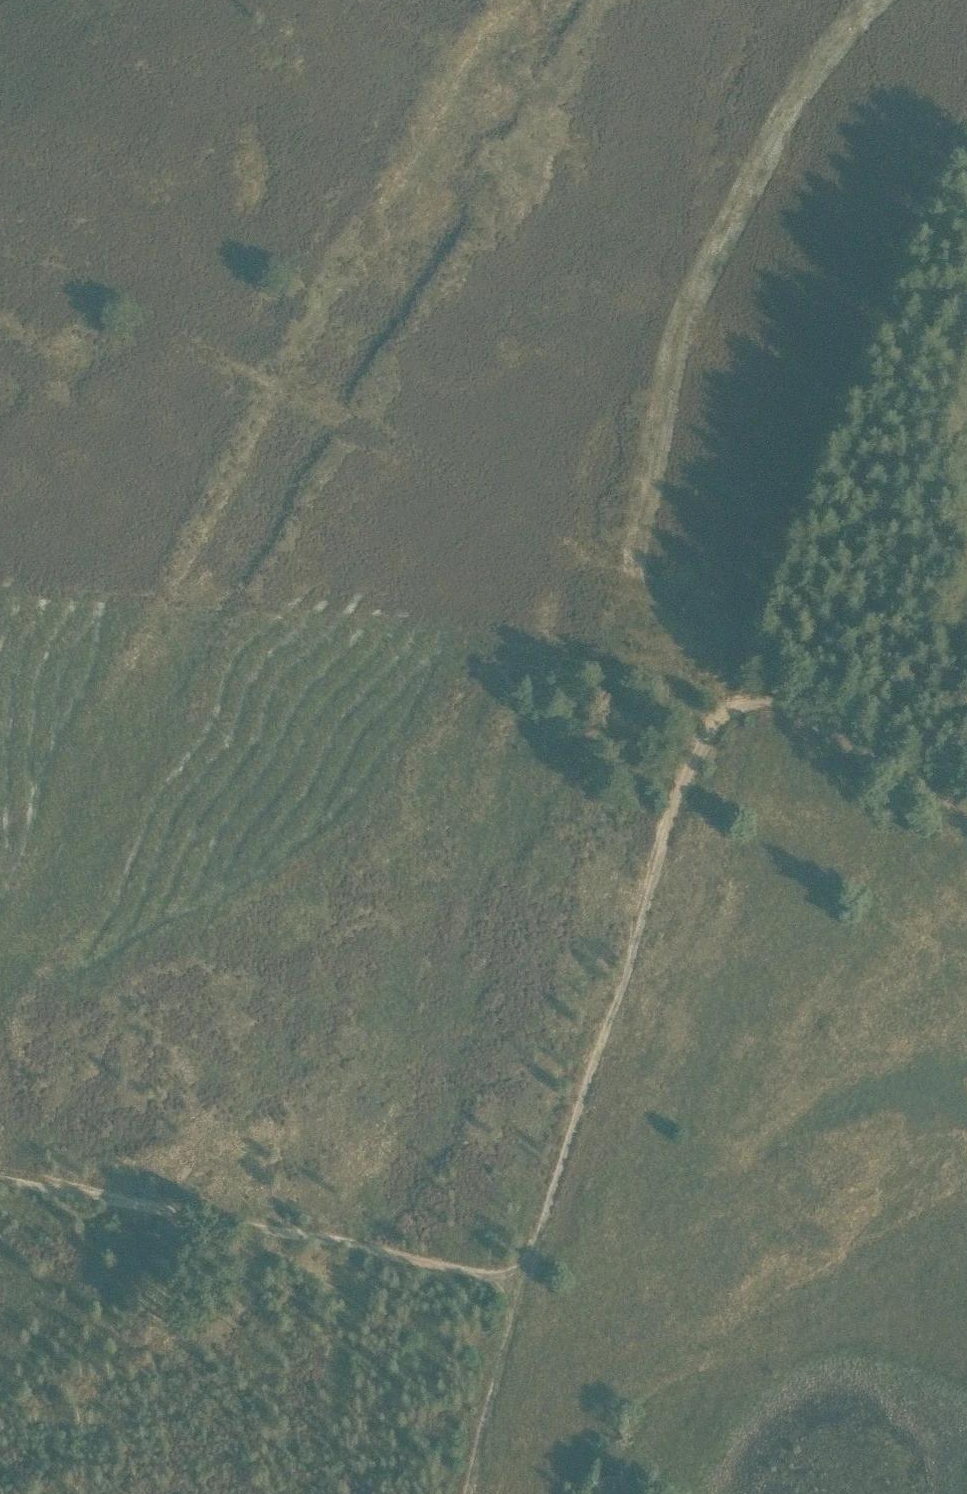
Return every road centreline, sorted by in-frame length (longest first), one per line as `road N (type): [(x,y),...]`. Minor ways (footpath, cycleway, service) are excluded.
road 1 (track): [(966,810),(772,703),(740,709),(710,731),(680,798),(522,1283)]
road 2 (track): [(522,1283),(464,1493)]

